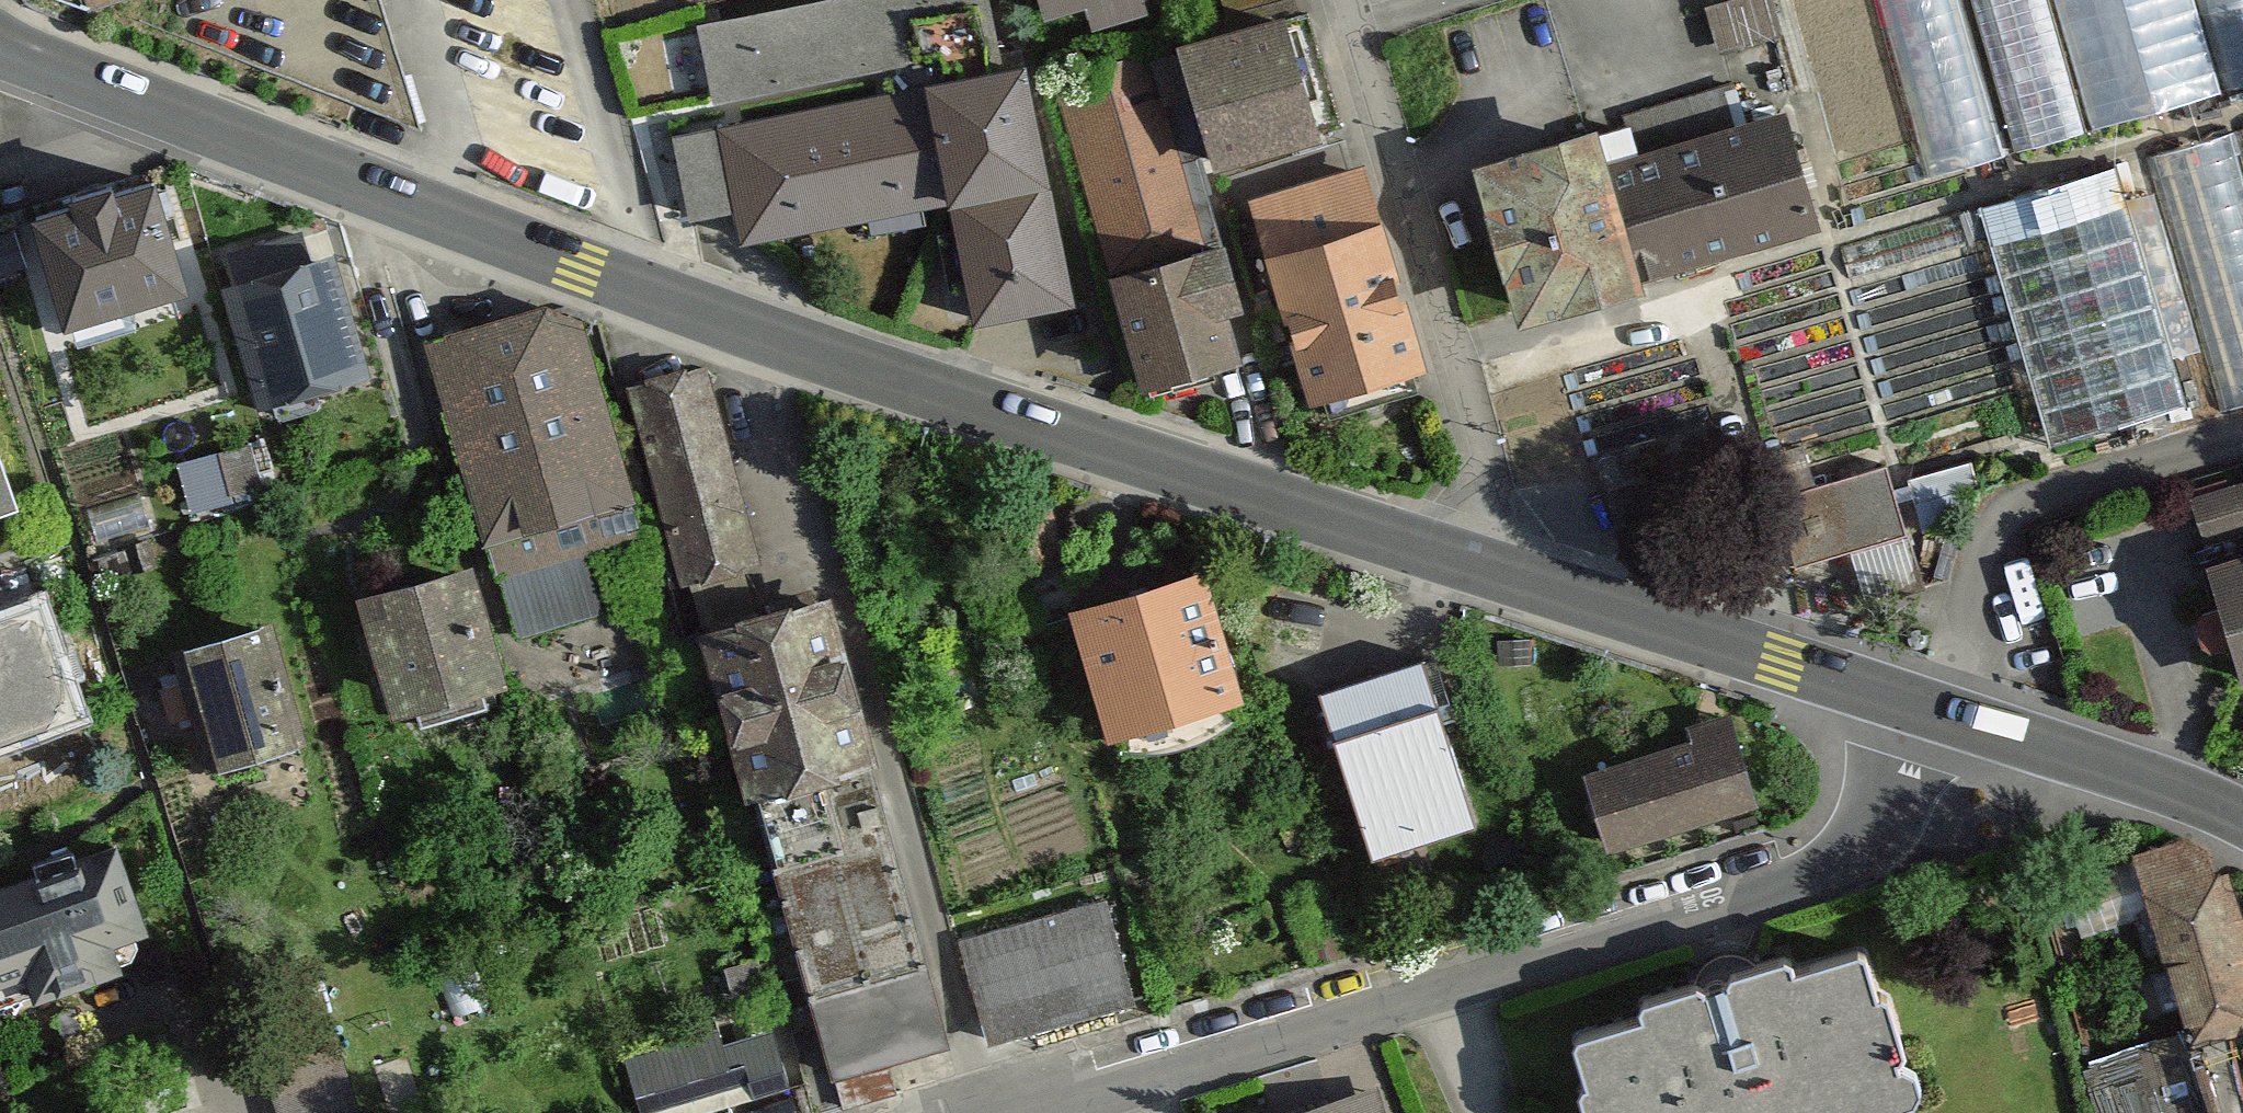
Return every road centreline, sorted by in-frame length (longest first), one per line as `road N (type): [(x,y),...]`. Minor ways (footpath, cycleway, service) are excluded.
road 1 (secondary): [(1512,573),(616,286),(0,48)]
road 2 (residential): [(1007,1112),(1843,859),(1876,830),(1902,701)]
road 3 (residential): [(1512,573),(1341,0)]
road 4 (secondary): [(1902,701),(1512,573)]
road 5 (secondary): [(2242,824),(2145,782),(1902,701)]

